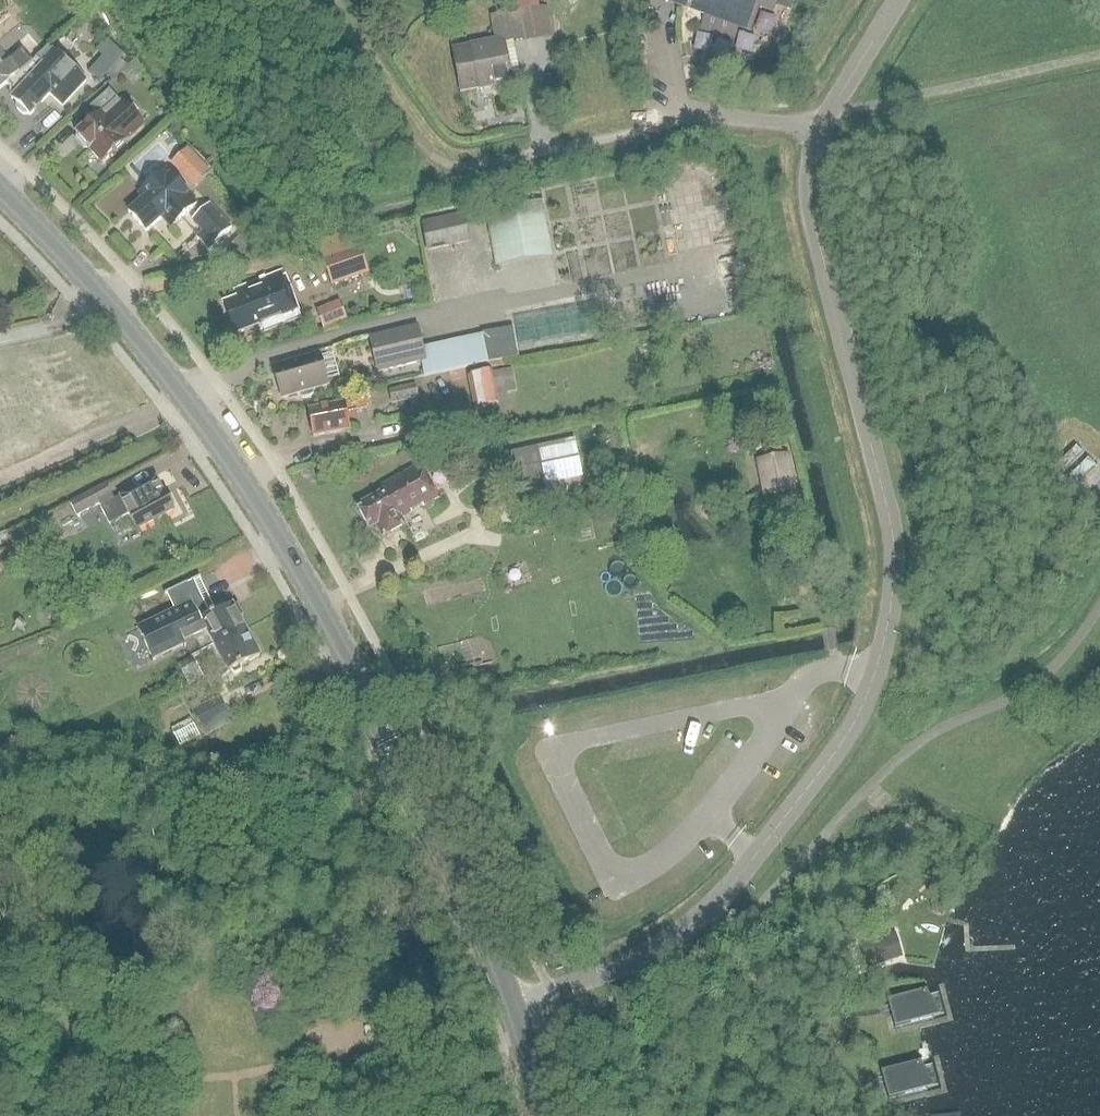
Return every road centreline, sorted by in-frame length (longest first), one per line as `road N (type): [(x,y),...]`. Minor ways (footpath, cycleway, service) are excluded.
road 1 (unclassified): [(515,1003),(602,974),(693,925),(845,738),(878,669),(895,596),(891,514),(819,238),(809,158),(826,113),(894,0)]
road 2 (secondary): [(515,1003),(449,848),(261,508),(85,271),(0,191)]
road 3 (track): [(202,419),(0,517)]

